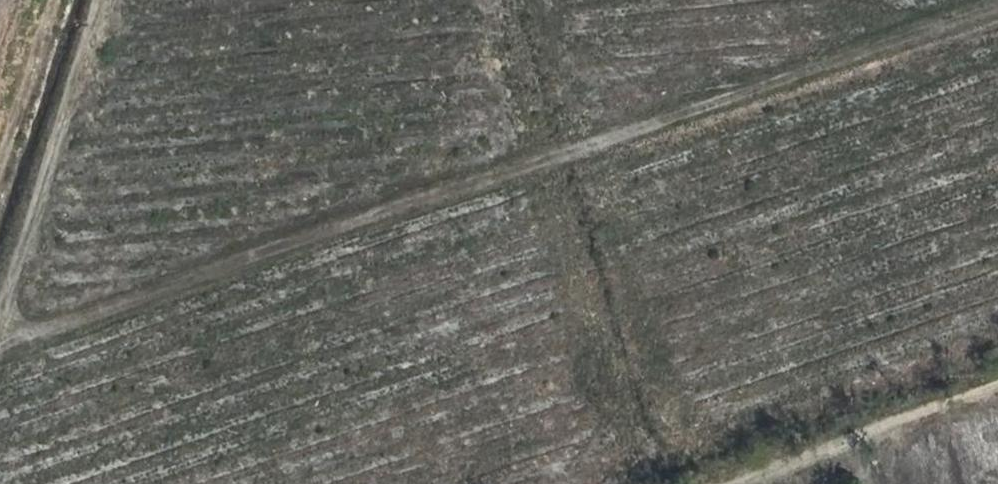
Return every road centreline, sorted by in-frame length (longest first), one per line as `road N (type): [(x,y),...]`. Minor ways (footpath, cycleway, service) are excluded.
road 1 (track): [(997,12),(0,362)]
road 2 (track): [(997,375),(674,483)]
road 3 (track): [(112,0),(0,287)]

